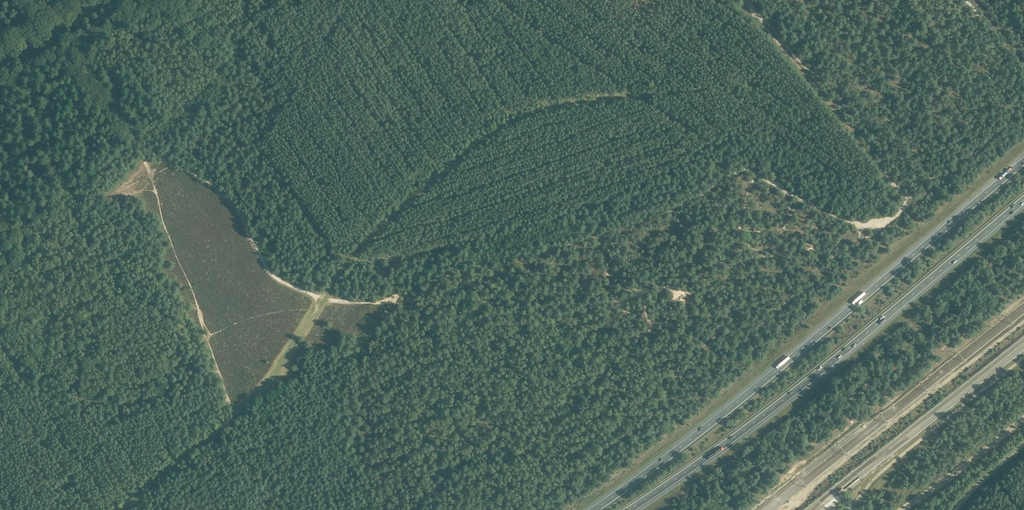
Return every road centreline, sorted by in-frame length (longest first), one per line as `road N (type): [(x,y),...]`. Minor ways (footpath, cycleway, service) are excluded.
road 1 (track): [(135,139),(218,188),(275,277),(323,299),(369,303),(394,304),(453,274),(637,223),(748,168)]
road 2 (track): [(119,509),(262,388),(365,244),(476,145),(536,112),(639,96)]
road 3 (motorway): [(1023,161),(783,365),(593,509)]
road 4 (track): [(639,96),(800,200),(857,225),(893,220),(903,195),(760,17)]
road 5 (motorway): [(630,509),(802,386),(1023,201)]
road 6 (track): [(1023,322),(789,509)]
road 7 (track): [(849,509),(883,471),(1023,359)]
road 8 (track): [(394,304),(359,378),(367,464),(384,509)]
road 9 (track): [(747,0),(760,17),(740,25),(731,75),(702,88),(639,96)]
road 10 (track): [(135,139),(21,0)]
road 11 (track): [(500,0),(639,96)]
road 12 (track): [(0,230),(17,227),(135,139)]
road 13 (tertiary): [(0,63),(110,0)]

